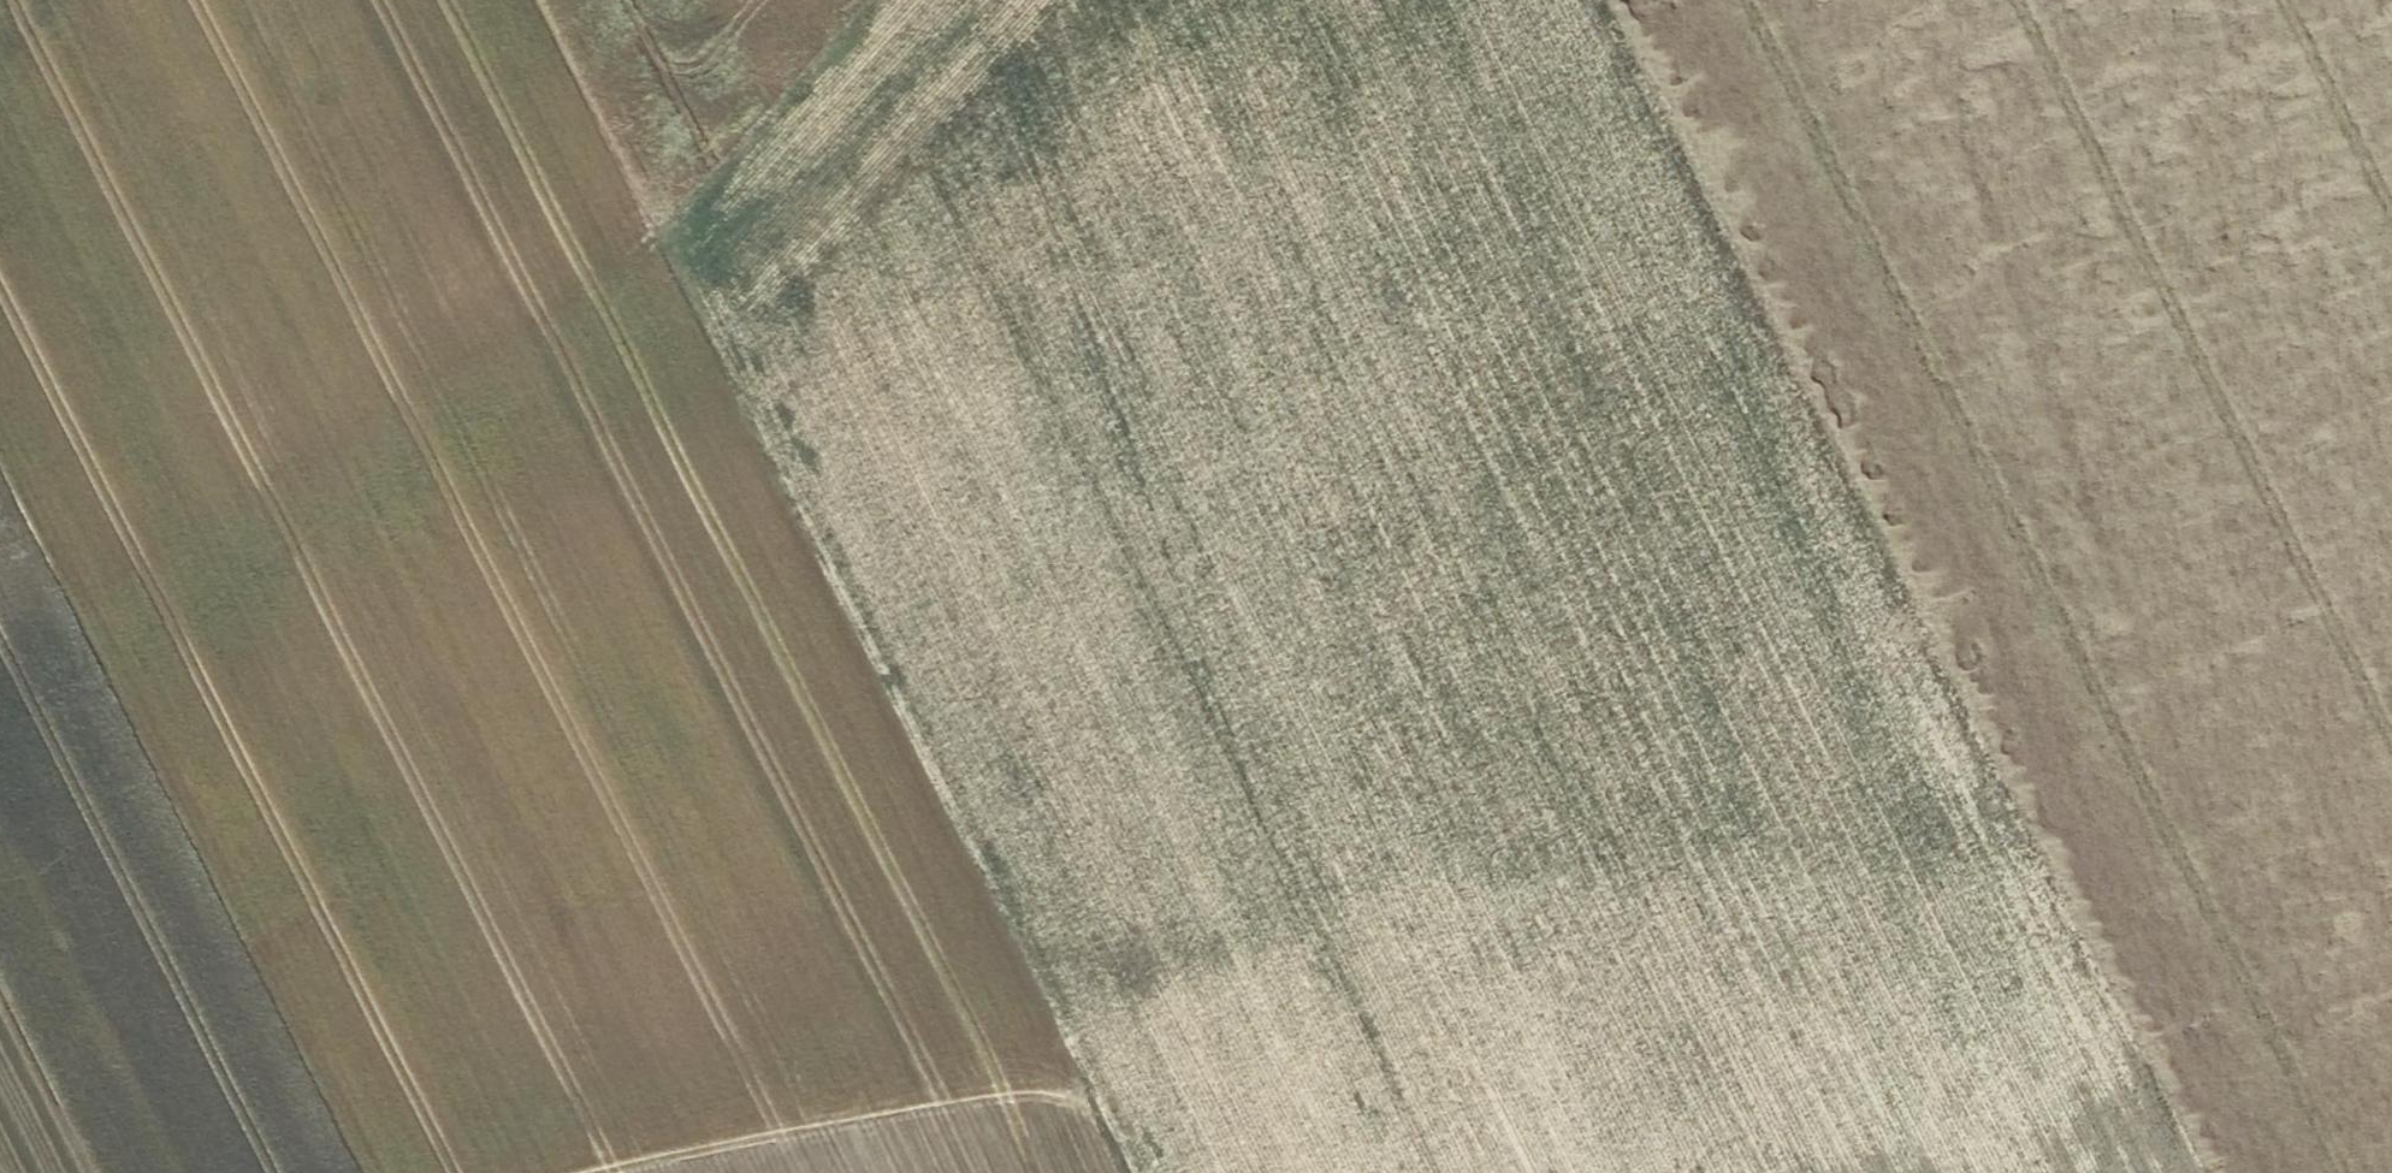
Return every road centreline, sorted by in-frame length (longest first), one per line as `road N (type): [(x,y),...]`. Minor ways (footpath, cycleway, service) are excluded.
road 1 (track): [(1112,1172),(1048,1044),(994,1026),(498,1172)]

